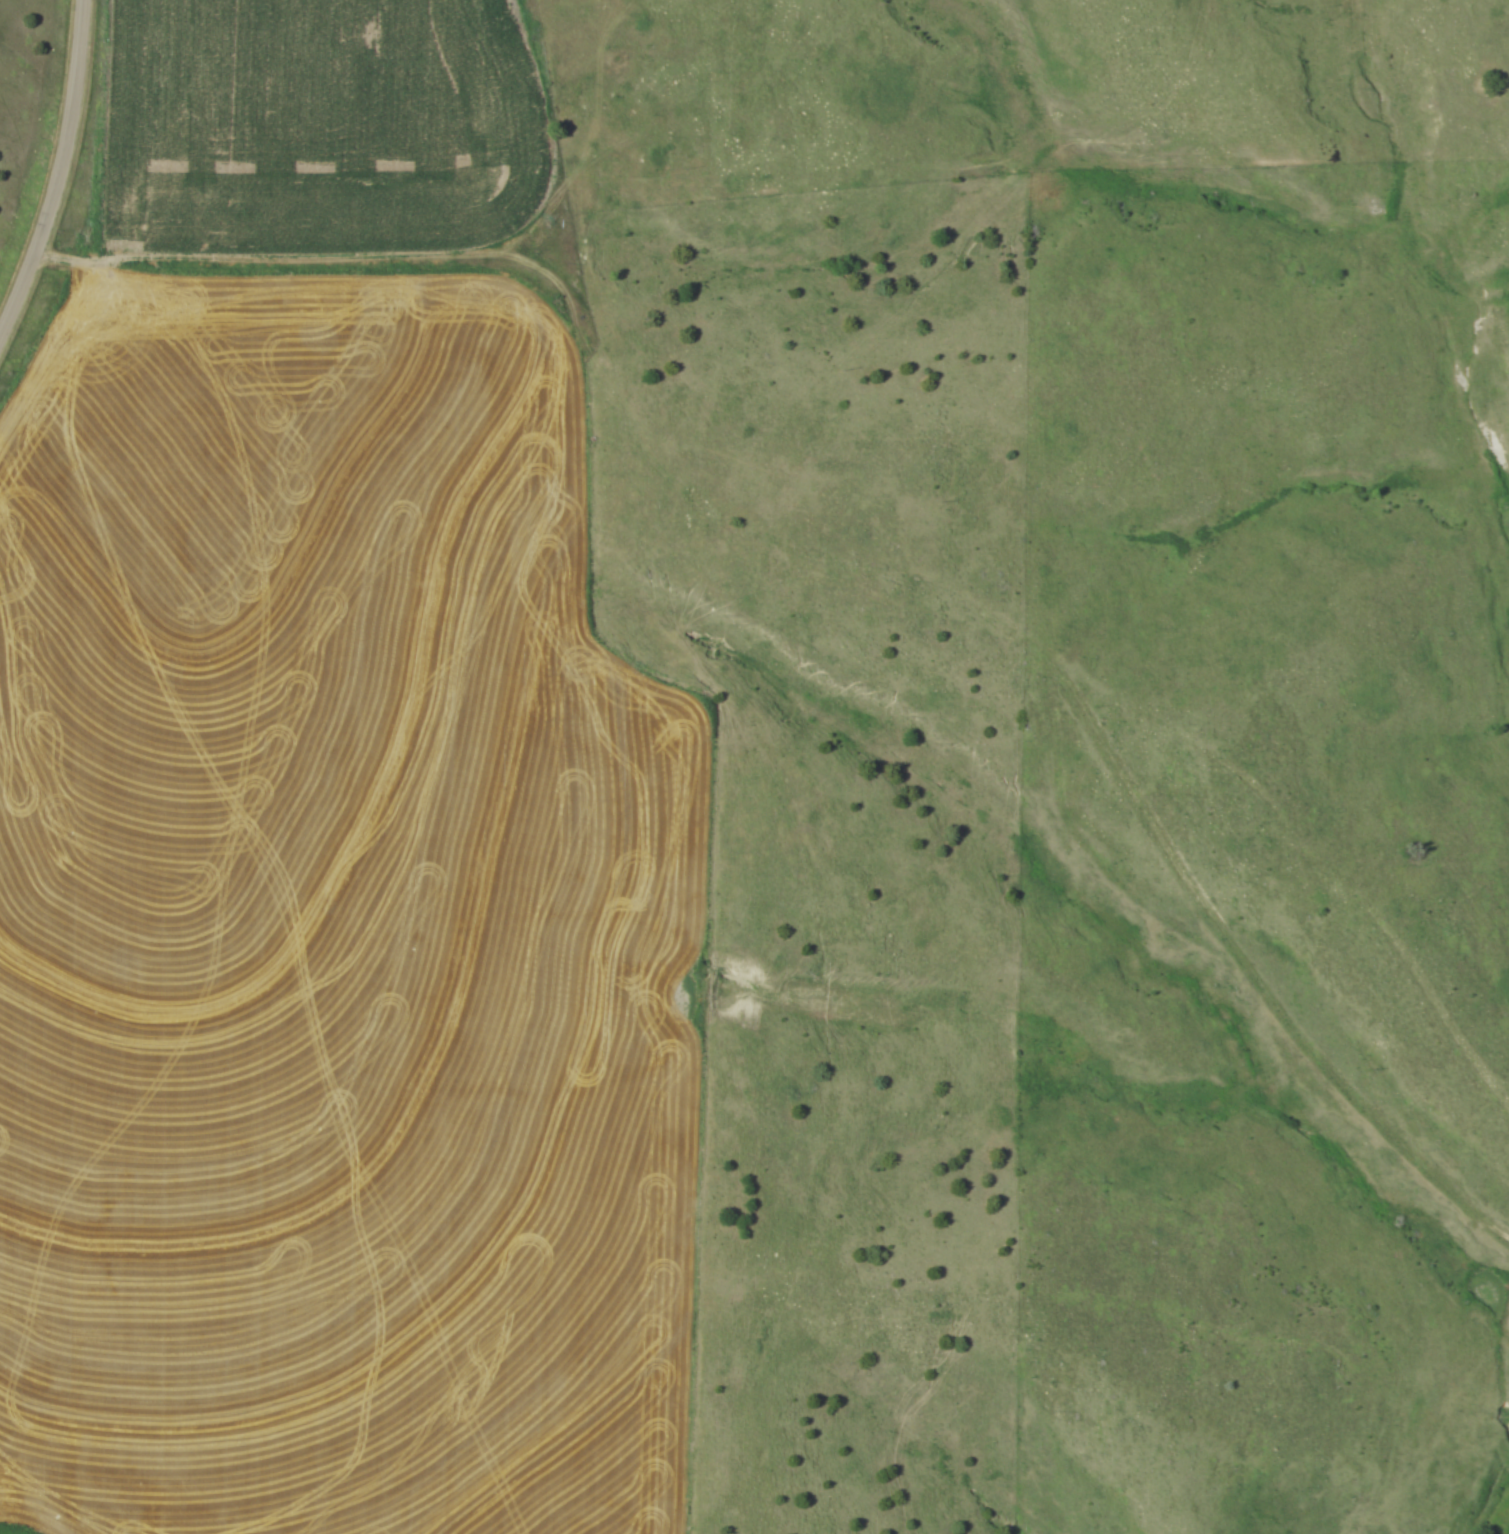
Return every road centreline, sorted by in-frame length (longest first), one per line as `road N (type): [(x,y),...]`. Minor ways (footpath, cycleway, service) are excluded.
road 1 (tertiary): [(0,336),(57,189),(83,0)]

